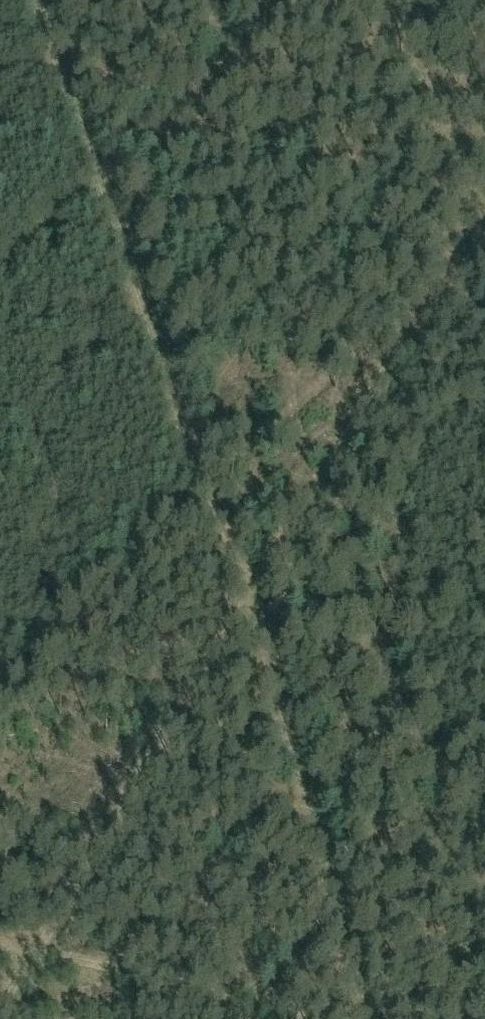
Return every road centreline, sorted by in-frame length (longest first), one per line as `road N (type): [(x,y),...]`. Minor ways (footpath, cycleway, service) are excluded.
road 1 (track): [(26,0),(239,613),(352,1018)]
road 2 (track): [(0,1018),(271,558),(484,223)]
road 3 (track): [(0,934),(358,1018)]
road 4 (track): [(400,0),(484,192)]

